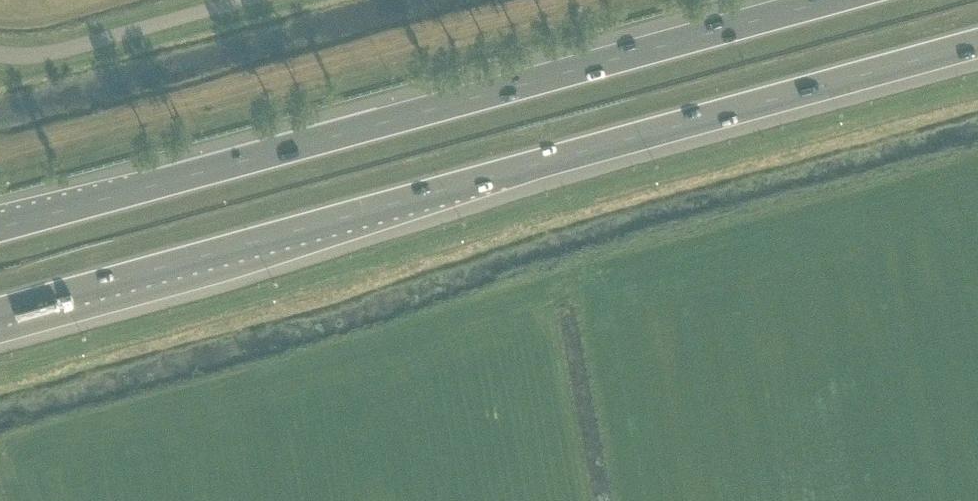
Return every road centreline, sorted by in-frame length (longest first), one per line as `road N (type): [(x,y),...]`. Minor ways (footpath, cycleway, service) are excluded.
road 1 (motorway): [(0,312),(977,45)]
road 2 (motorway): [(830,0),(0,227)]
road 3 (unclassified): [(245,0),(45,55),(0,54)]

